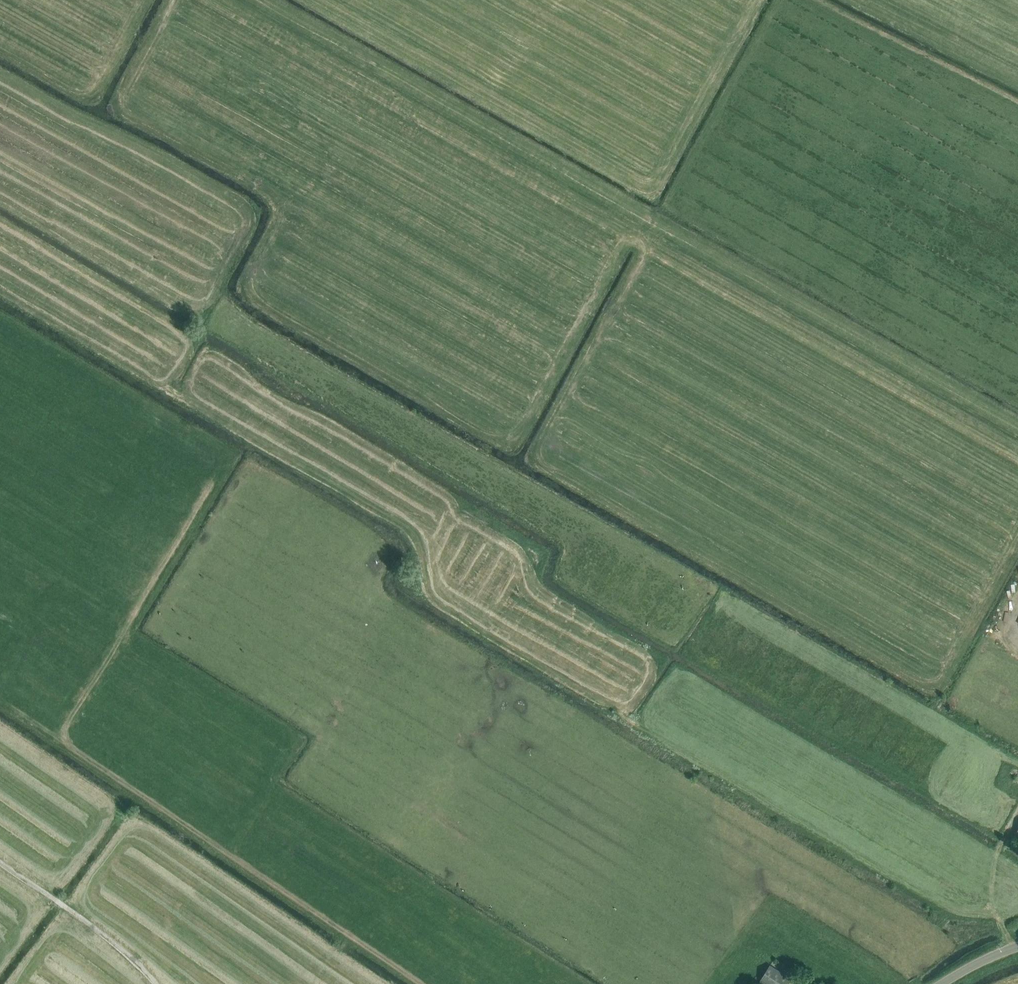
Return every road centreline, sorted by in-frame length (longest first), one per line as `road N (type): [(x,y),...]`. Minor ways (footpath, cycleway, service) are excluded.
road 1 (track): [(155,983),(104,934),(0,862)]

